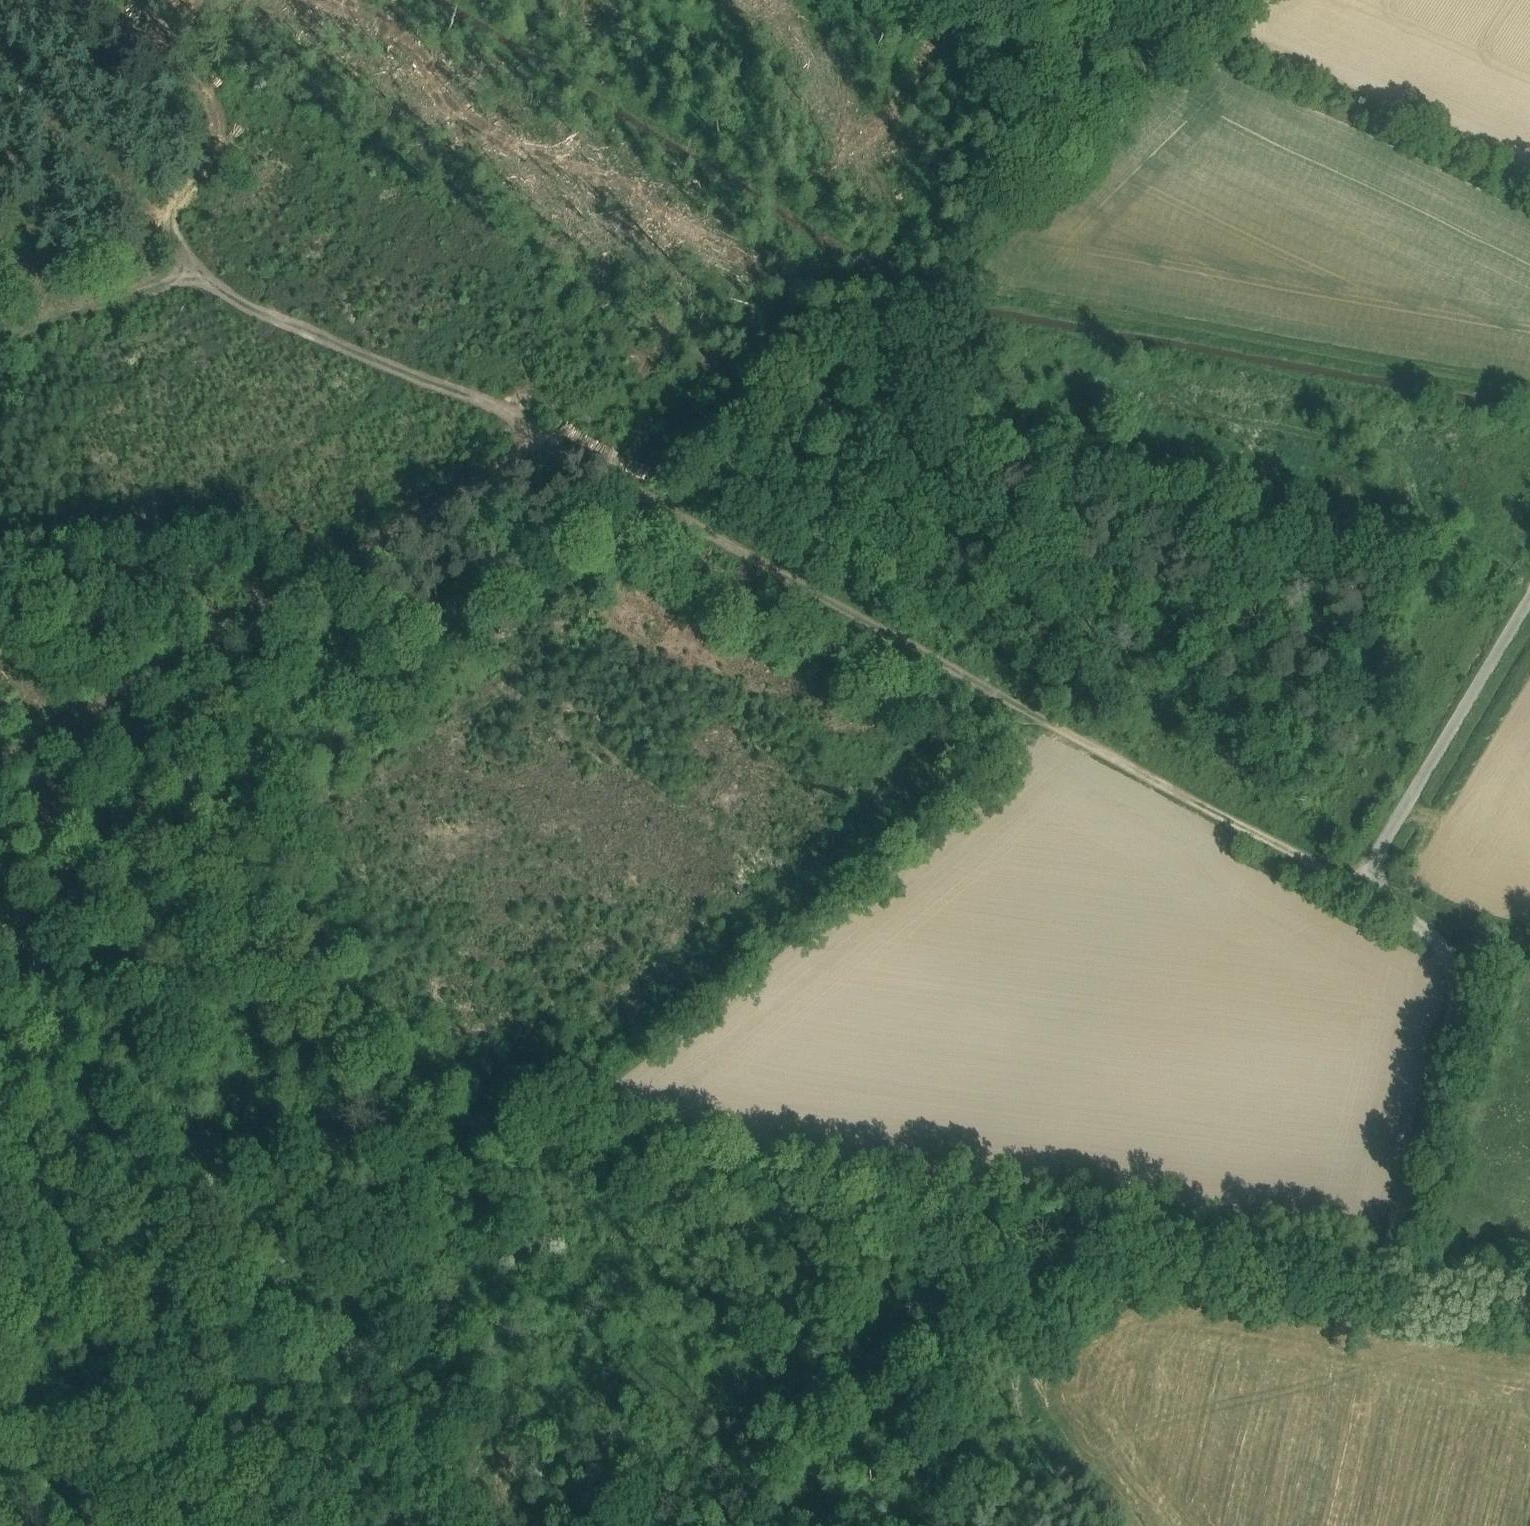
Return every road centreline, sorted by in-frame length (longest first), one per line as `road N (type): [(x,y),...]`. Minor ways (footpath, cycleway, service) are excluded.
road 1 (track): [(1375,874),(582,440),(0,772)]
road 2 (track): [(1529,607),(1375,874),(1449,957),(1465,1001),(1393,1236),(1411,1272),(1529,1296)]

